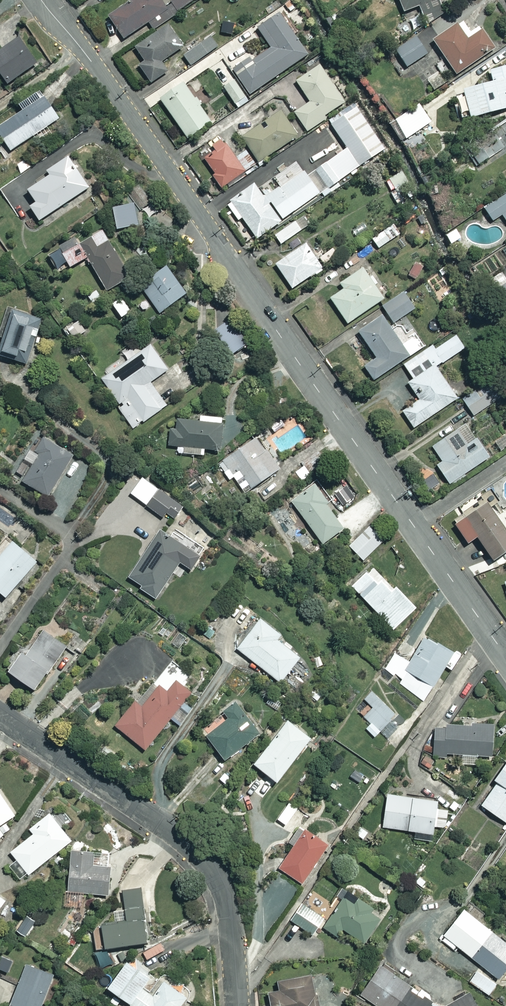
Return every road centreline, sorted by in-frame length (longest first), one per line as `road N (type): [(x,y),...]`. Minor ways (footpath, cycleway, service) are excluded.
road 1 (residential): [(505,655),(103,76),(41,0)]
road 2 (residential): [(0,715),(173,831),(212,867),(230,911),(237,1005)]

